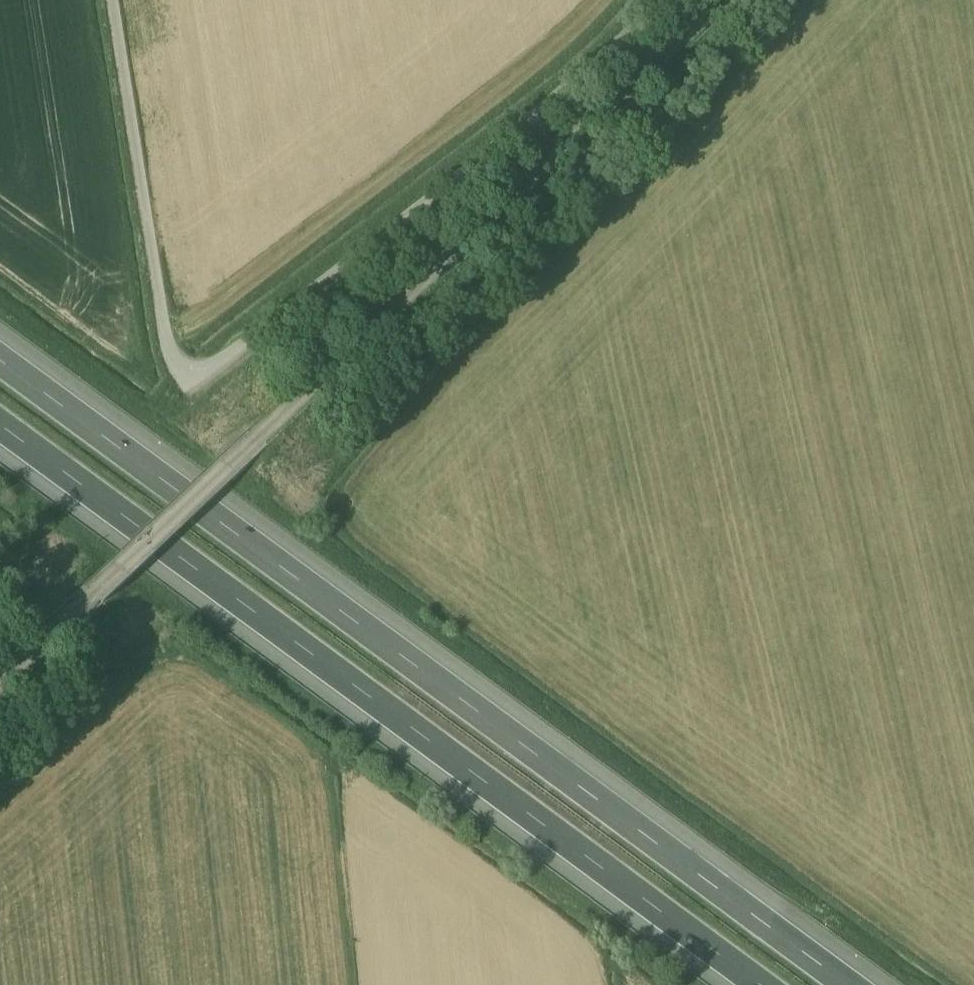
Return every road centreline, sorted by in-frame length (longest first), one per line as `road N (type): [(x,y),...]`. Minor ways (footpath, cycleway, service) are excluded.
road 1 (motorway): [(848,984),(0,349)]
road 2 (unclassified): [(723,0),(0,690)]
road 3 (unclassified): [(664,0),(235,357),(207,363),(181,353),(163,330),(120,0)]
road 4 (motorway): [(0,421),(759,984)]

